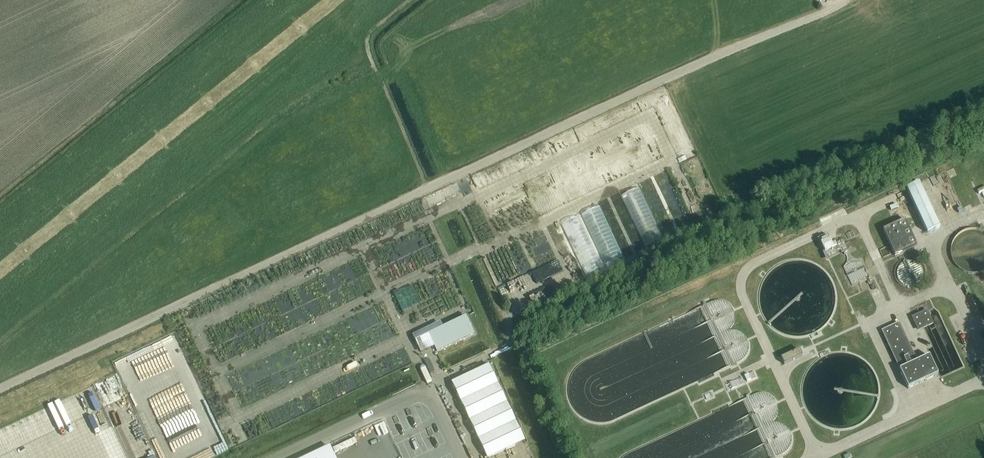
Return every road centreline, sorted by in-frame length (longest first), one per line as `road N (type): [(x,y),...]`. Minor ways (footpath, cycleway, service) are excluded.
road 1 (track): [(0,389),(844,0)]

